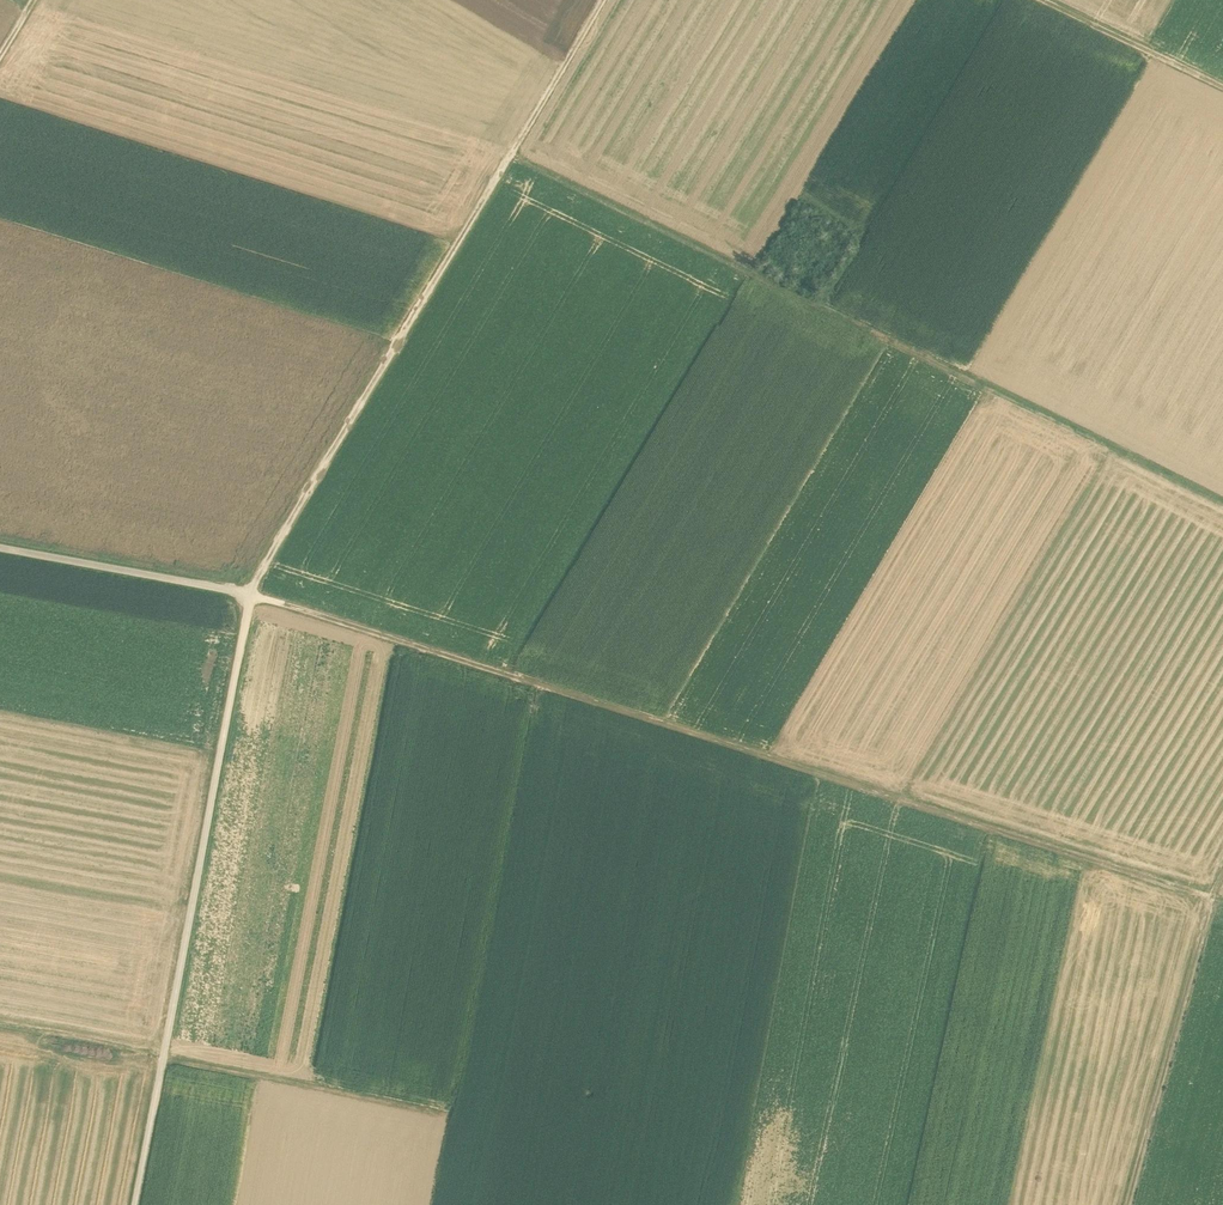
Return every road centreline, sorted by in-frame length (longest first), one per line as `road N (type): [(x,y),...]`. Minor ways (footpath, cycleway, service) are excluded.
road 1 (track): [(1222,906),(249,594)]
road 2 (track): [(742,1204),(750,1168),(0,1031)]
road 3 (track): [(1222,506),(517,159)]
road 4 (track): [(249,594),(608,0)]
road 5 (track): [(136,1204),(249,594)]
road 6 (track): [(1137,1204),(1222,895)]
road 7 (track): [(249,594),(0,548)]
road 8 (track): [(1035,0),(1222,92)]

